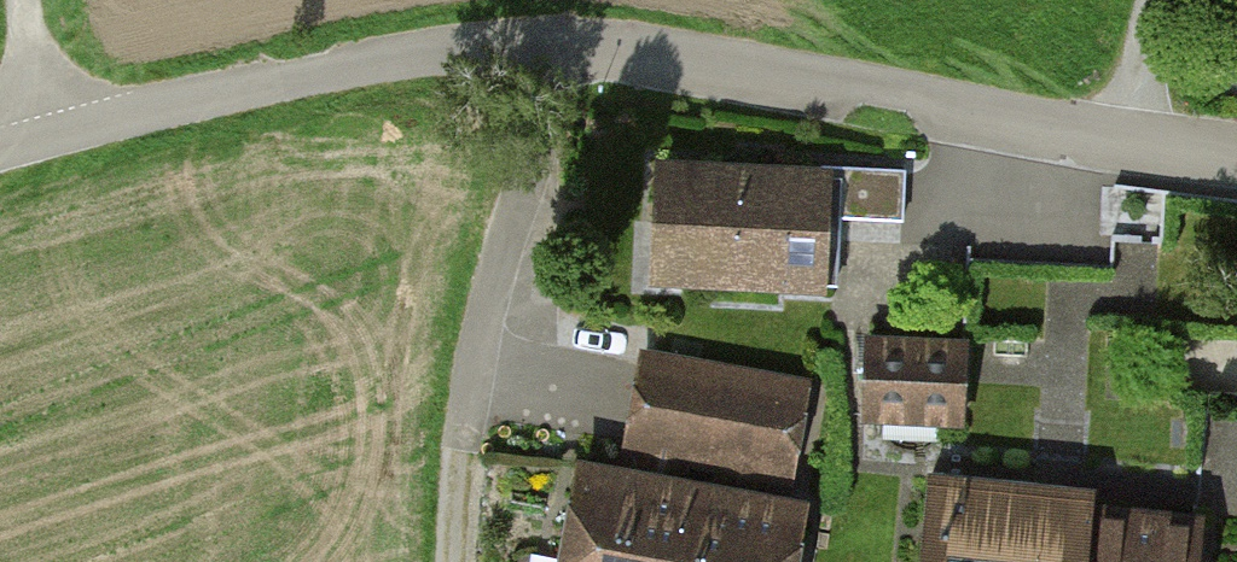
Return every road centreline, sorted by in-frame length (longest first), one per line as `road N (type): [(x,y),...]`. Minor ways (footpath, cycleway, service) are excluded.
road 1 (unclassified): [(0,151),(294,79),(461,49),(538,46),(608,47),(1131,148),(1236,161)]
road 2 (track): [(538,46),(459,432),(446,561)]
road 3 (track): [(25,0),(36,142)]

